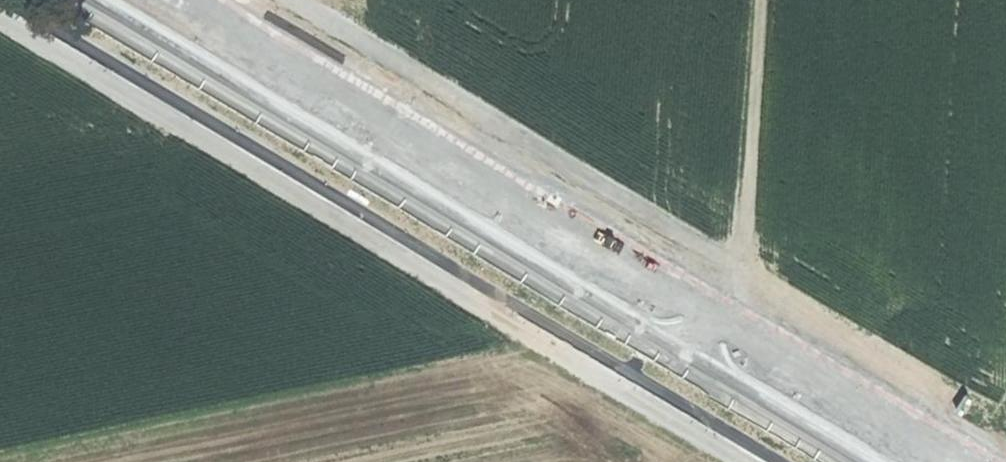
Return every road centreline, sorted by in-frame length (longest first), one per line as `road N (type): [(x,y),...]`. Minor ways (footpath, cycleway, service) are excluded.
road 1 (primary): [(858,461),(82,0)]
road 2 (track): [(294,0),(733,286),(1005,449)]
road 3 (track): [(685,360),(733,286),(742,253),(759,0)]

